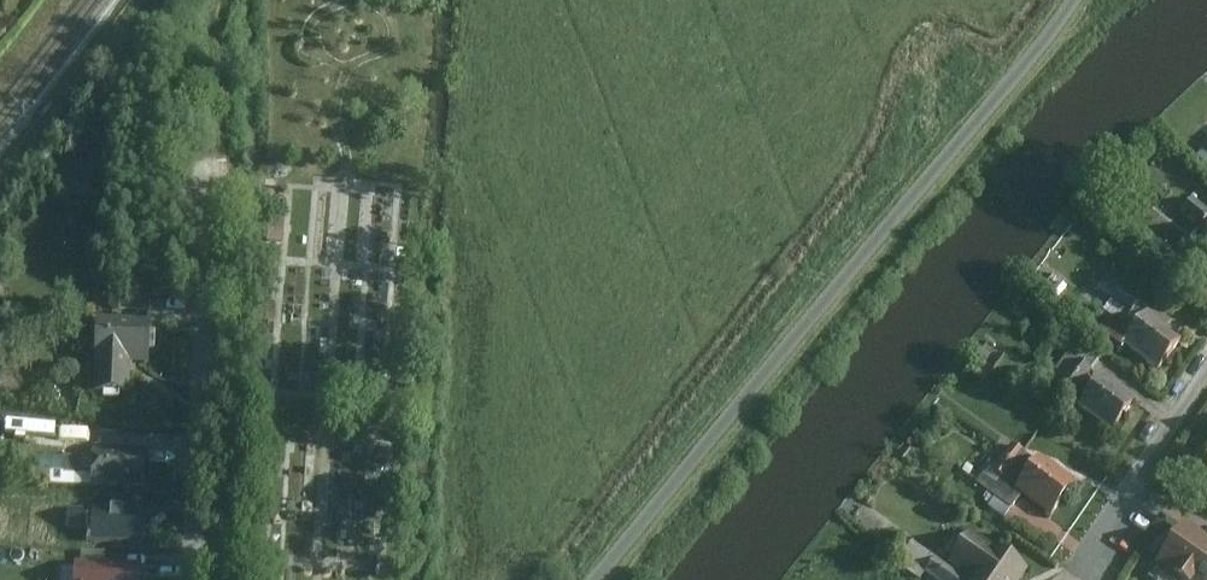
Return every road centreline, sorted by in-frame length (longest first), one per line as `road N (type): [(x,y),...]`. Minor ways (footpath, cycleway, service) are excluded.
road 1 (residential): [(188,579),(197,368),(218,178)]
road 2 (residential): [(1206,387),(1069,574)]

